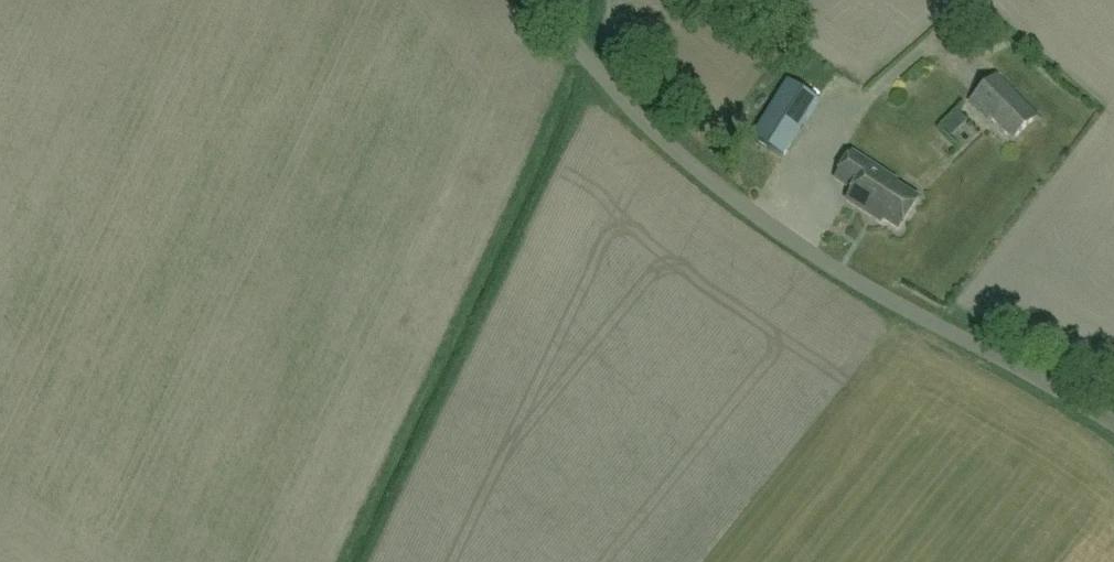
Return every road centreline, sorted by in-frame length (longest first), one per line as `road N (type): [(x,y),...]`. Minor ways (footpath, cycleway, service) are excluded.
road 1 (unclassified): [(1113,424),(844,274),(718,187),(647,123),(541,0)]

